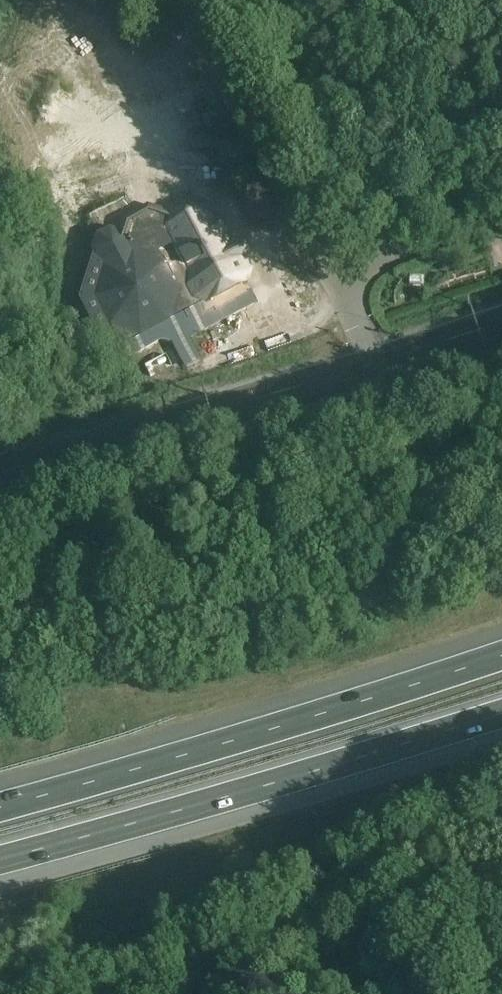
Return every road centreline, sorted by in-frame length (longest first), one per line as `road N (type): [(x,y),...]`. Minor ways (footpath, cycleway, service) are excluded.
road 1 (unclassified): [(0,614),(329,611),(393,575),(417,535),(421,474),(330,277)]
road 2 (motorway): [(501,655),(0,804)]
road 3 (motorway): [(0,860),(501,713)]
road 4 (unclassified): [(501,841),(467,839),(384,867),(146,993)]
road 5 (unclassified): [(330,277),(182,0)]
road 6 (unclassified): [(330,277),(501,217)]

